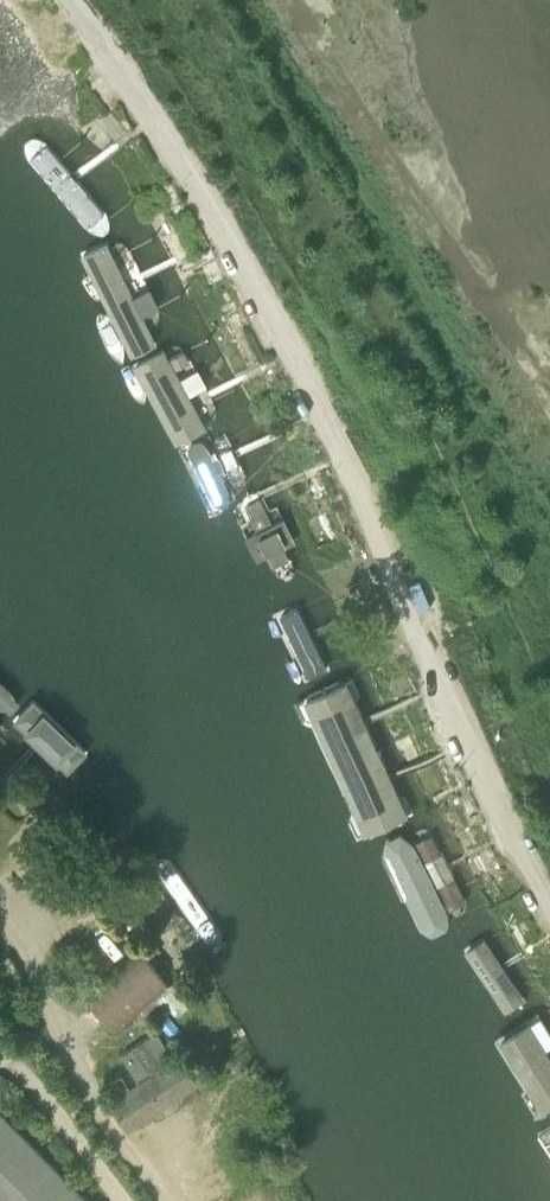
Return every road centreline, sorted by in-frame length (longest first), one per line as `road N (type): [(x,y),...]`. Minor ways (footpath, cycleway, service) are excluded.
road 1 (unclassified): [(549,904),(458,715),(294,337),(208,191),(70,0)]

